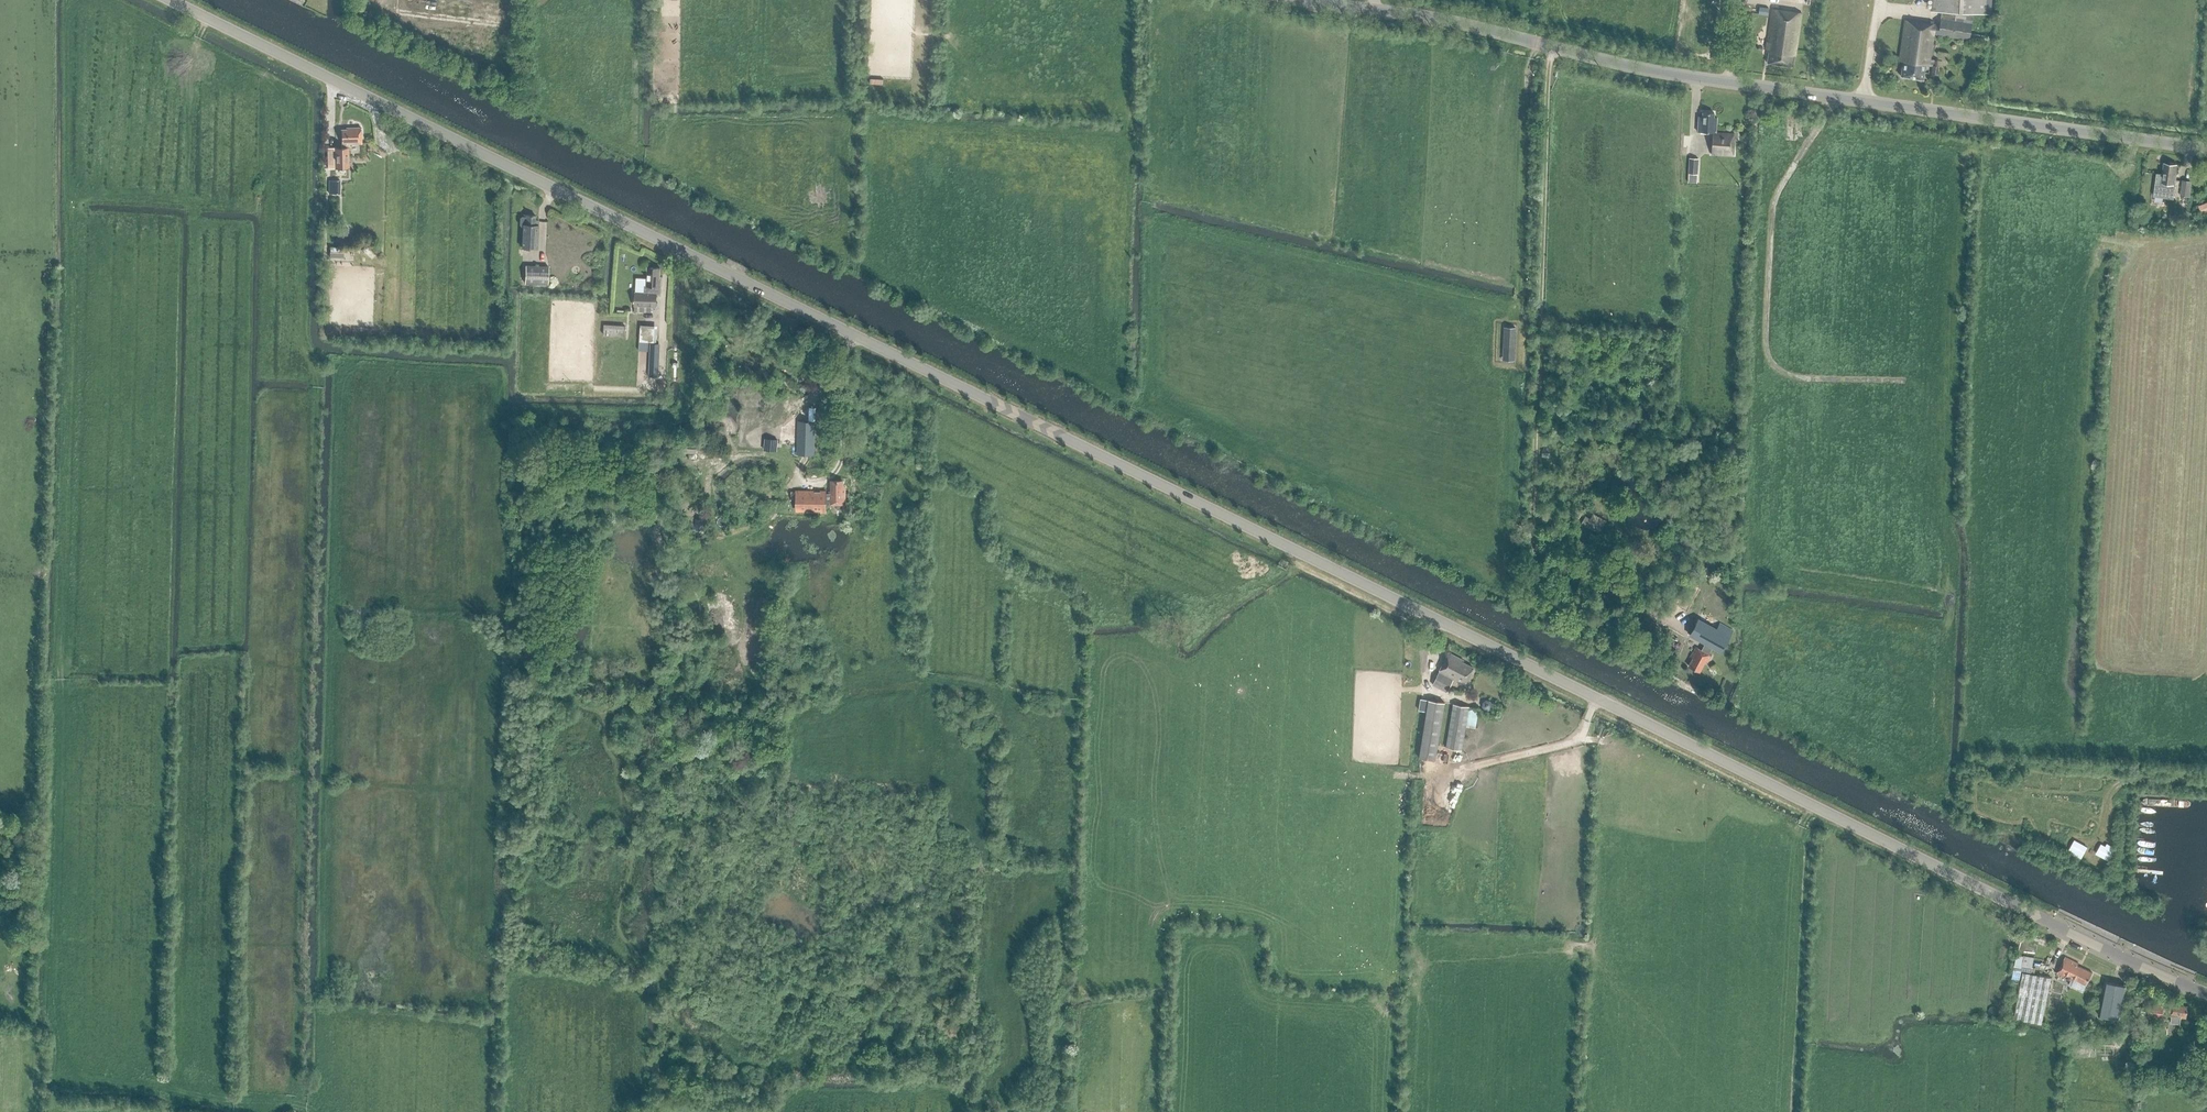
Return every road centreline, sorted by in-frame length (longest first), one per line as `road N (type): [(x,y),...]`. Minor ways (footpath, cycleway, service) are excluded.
road 1 (secondary): [(2206,994),(1985,892),(166,0)]
road 2 (tertiary): [(2206,148),(1616,64),(1446,21),(1292,0)]

